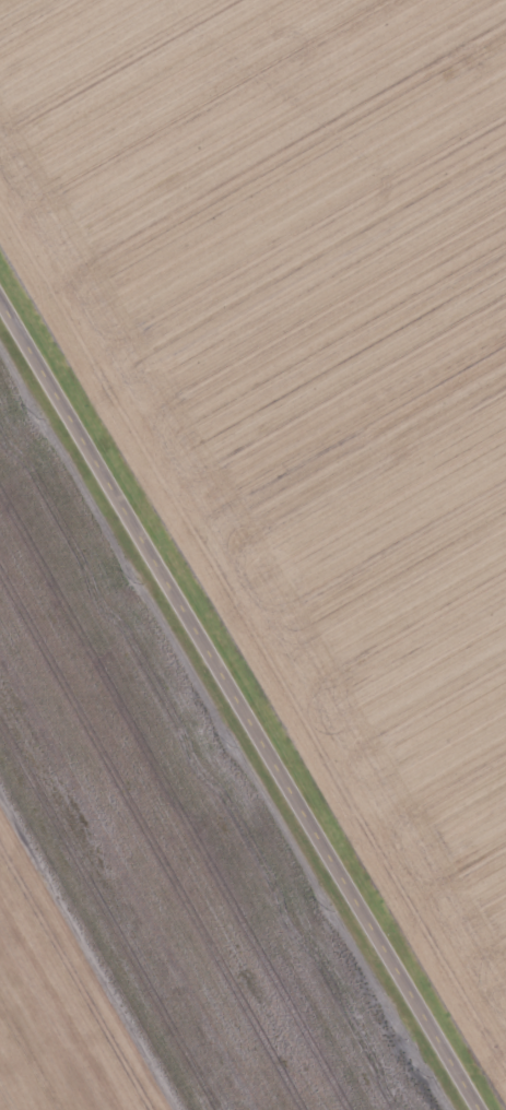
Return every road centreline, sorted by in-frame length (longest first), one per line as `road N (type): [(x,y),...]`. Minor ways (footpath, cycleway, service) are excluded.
road 1 (secondary): [(480,1109),(0,301)]

